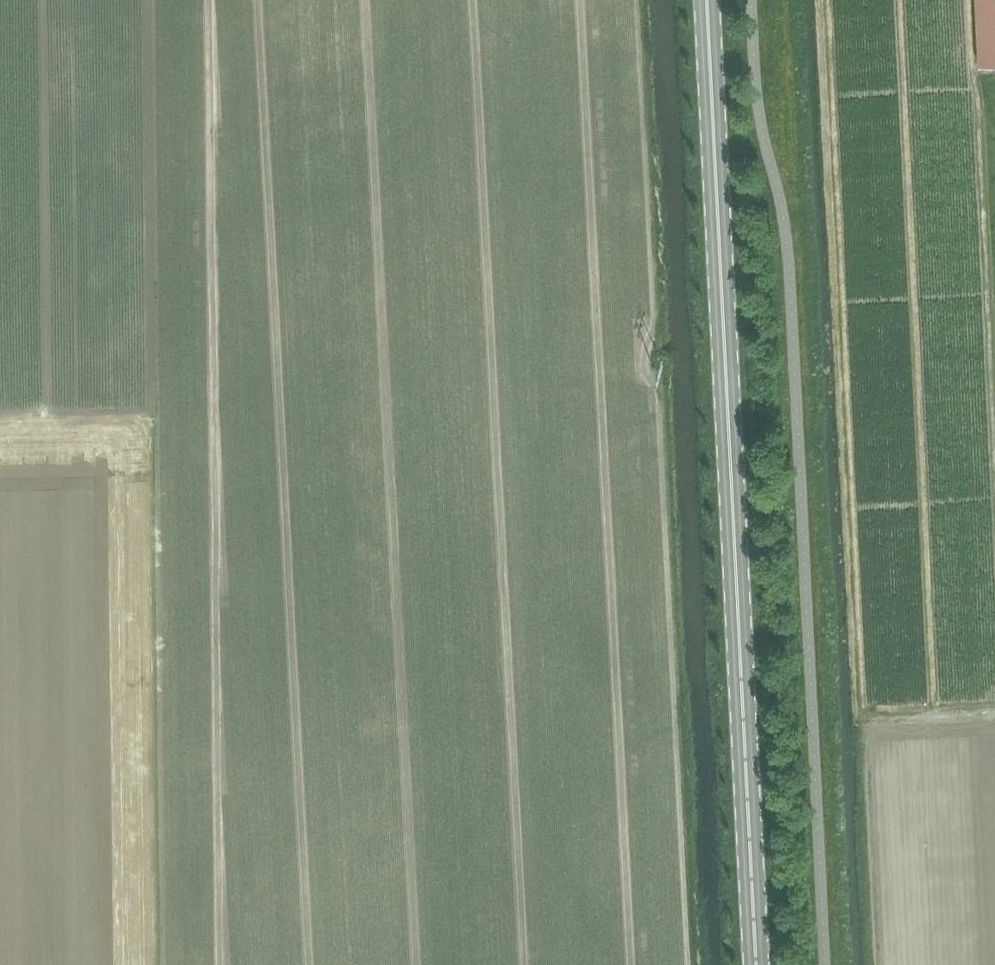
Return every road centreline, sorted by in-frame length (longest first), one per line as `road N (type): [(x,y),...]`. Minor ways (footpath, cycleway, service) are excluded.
road 1 (tertiary): [(758,964),(707,0)]

